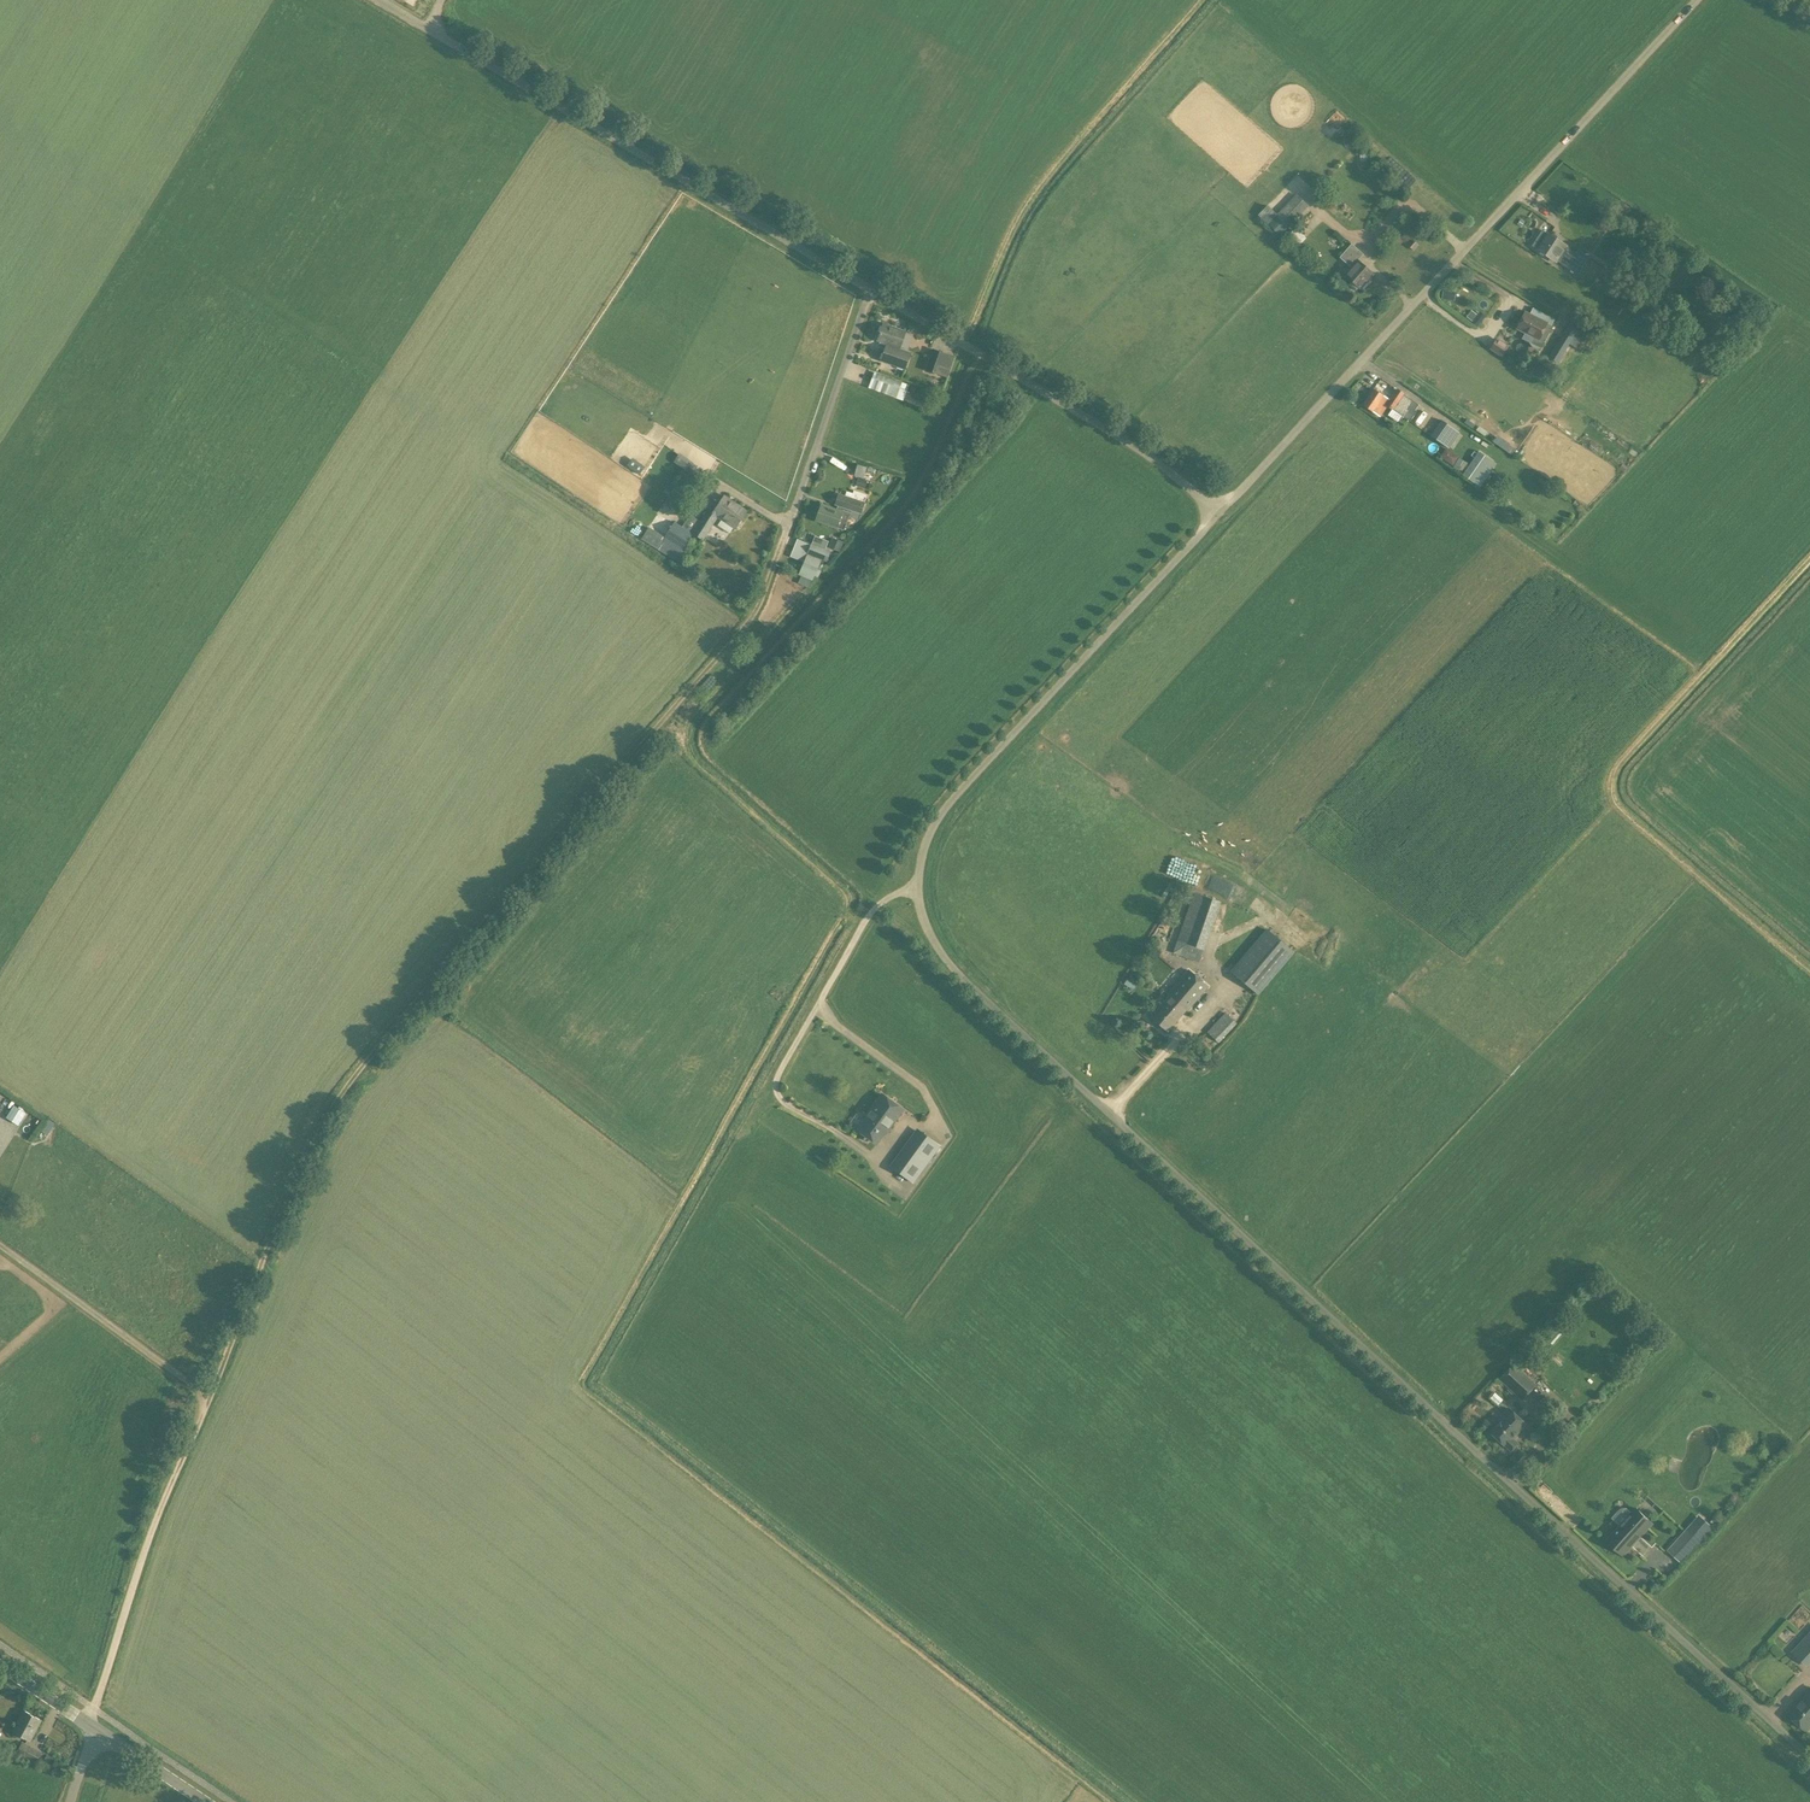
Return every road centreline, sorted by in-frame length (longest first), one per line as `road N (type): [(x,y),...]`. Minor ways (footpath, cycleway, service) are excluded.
road 1 (unclassified): [(1809,1757),(967,983),(926,928),(919,873),(937,820),(1217,512)]
road 2 (track): [(96,1709),(152,1528),(331,1107),(744,628),(786,536)]
road 3 (unclassified): [(1217,512),(1698,0)]
road 4 (unclassified): [(870,291),(379,0)]
road 5 (unclassified): [(1217,512),(1141,452),(870,291)]
road 6 (track): [(1549,550),(1326,398)]
road 7 (track): [(0,1244),(183,1377),(204,1409)]
road 8 (unclassified): [(786,536),(870,291)]
road 9 (tertiary): [(205,1801),(97,1729)]

